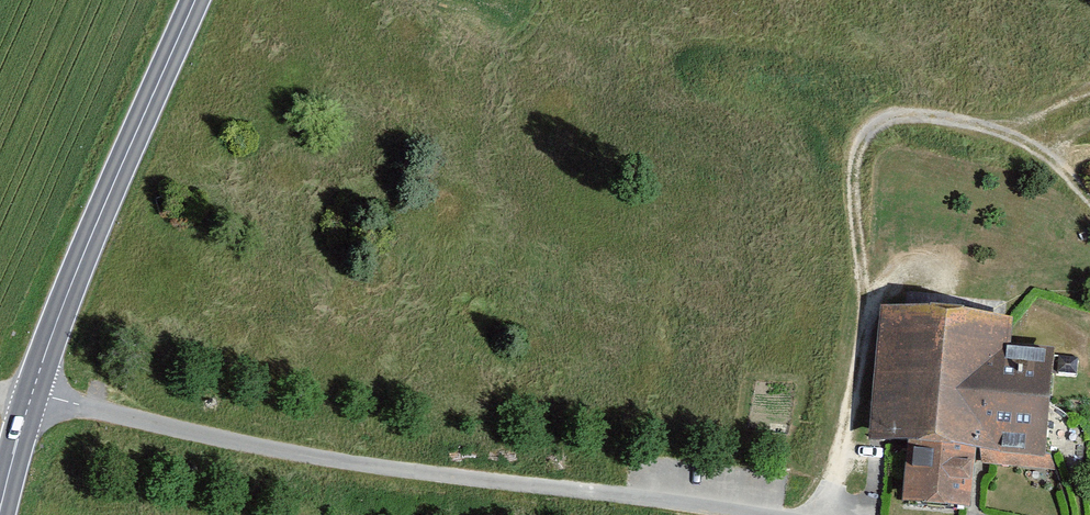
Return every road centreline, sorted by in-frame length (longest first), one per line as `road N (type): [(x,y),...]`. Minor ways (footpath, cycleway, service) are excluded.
road 1 (unclassified): [(841,514),(375,458),(40,391)]
road 2 (track): [(833,513),(876,336),(877,207),(865,148),(879,120),(912,106),(1014,123),(1051,140),(1089,181)]
road 3 (primary): [(198,0),(40,391)]
road 4 (primary): [(40,391),(8,514)]
road 5 (track): [(876,308),(894,277),(930,259),(975,258)]

